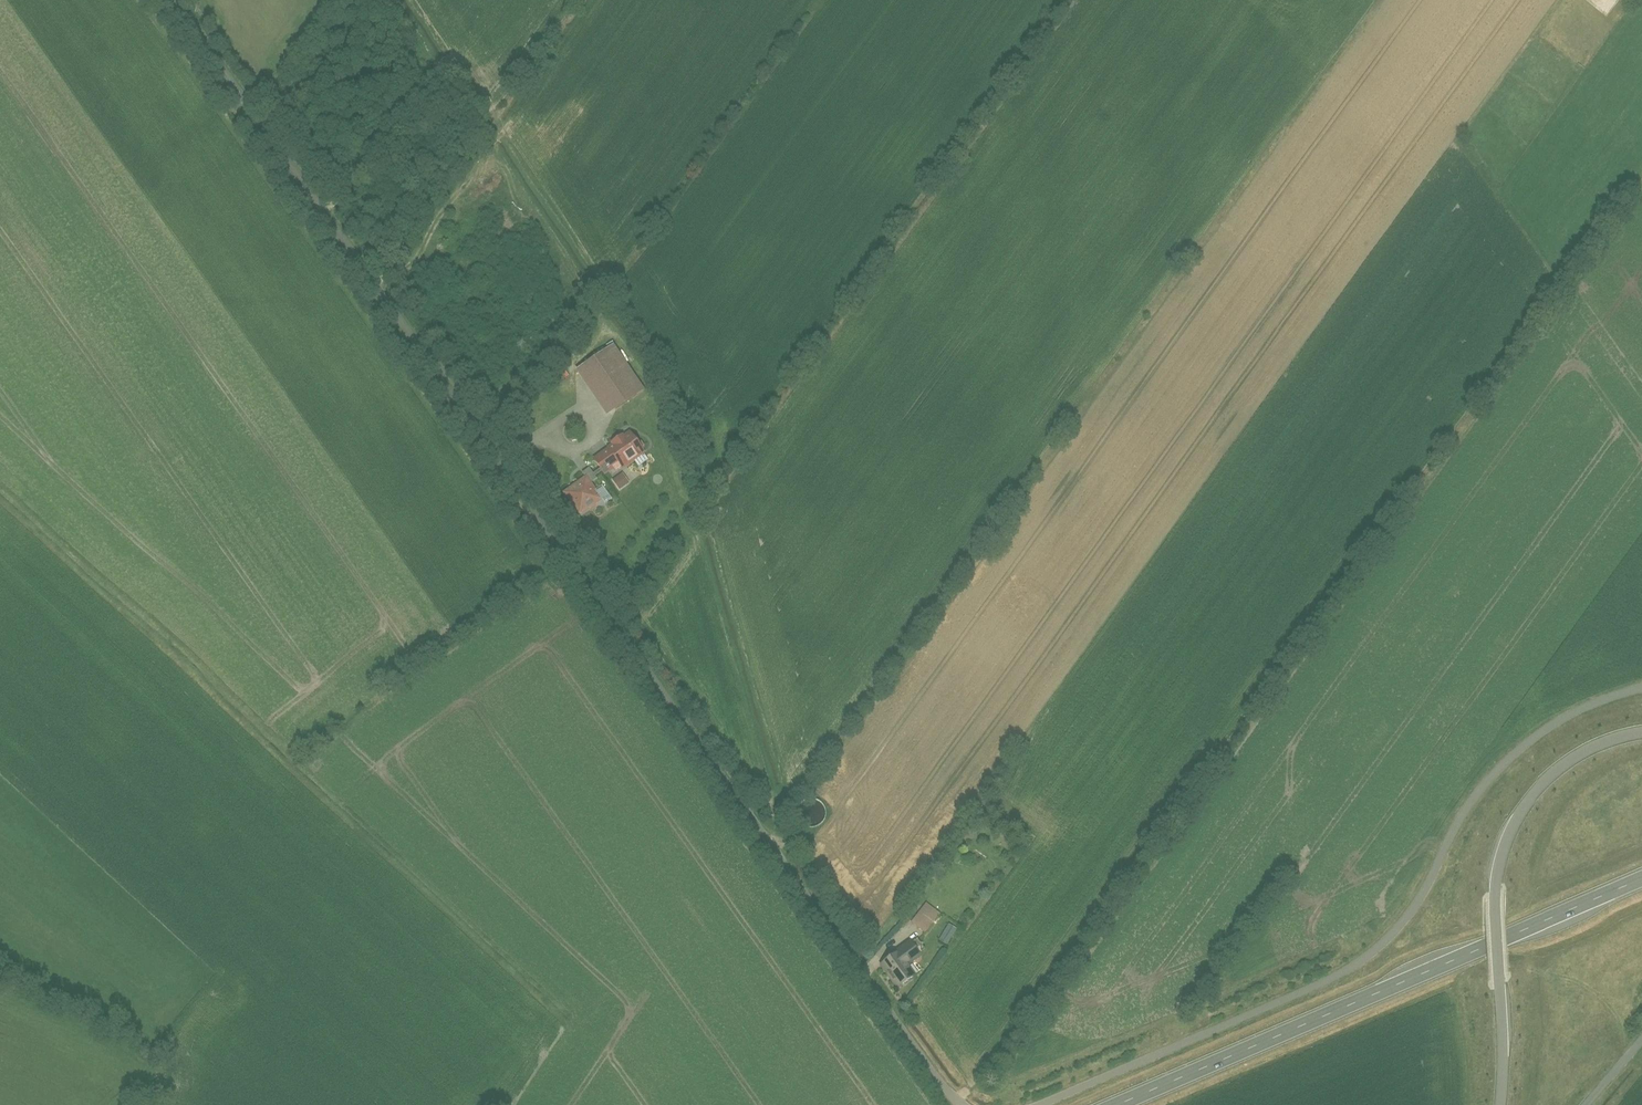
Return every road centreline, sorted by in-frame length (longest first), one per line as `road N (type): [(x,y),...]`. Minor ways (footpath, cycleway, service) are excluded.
road 1 (residential): [(180,0),(400,303),(935,1079),(971,1104)]
road 2 (residential): [(1034,1104),(1363,961),(1417,905),(1460,820),(1504,765),(1566,718),(1641,690)]
road 3 (primary): [(1114,1104),(1641,879)]
road 4 (unclassified): [(1499,898),(1512,841),(1548,786),(1579,760),(1641,735)]
road 5 (unclassified): [(1499,898),(1504,1104)]

